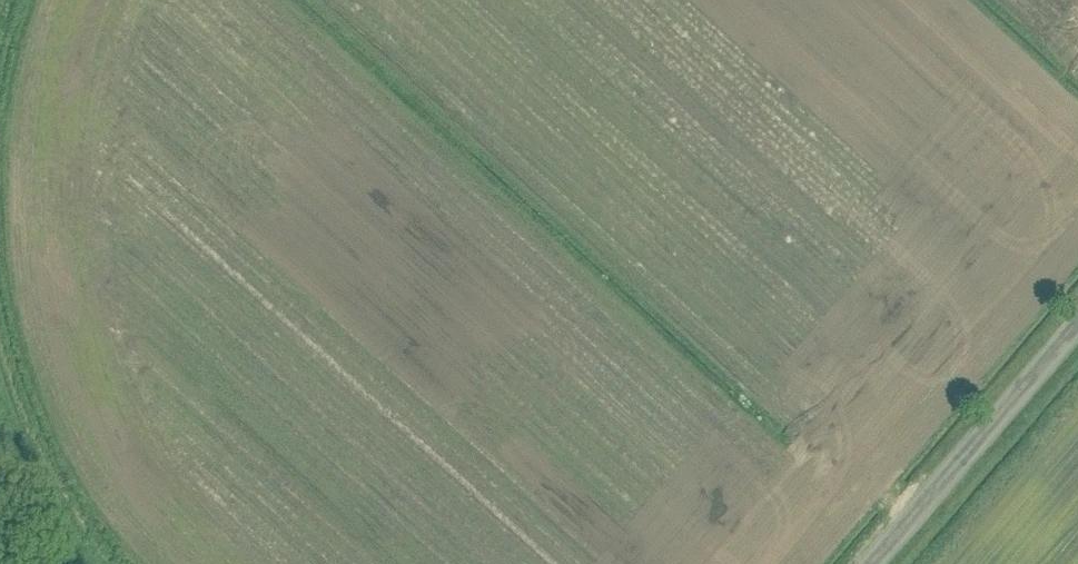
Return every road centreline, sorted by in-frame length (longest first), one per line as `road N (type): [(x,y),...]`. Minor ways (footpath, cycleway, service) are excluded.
road 1 (tertiary): [(878,563),(1077,331)]

